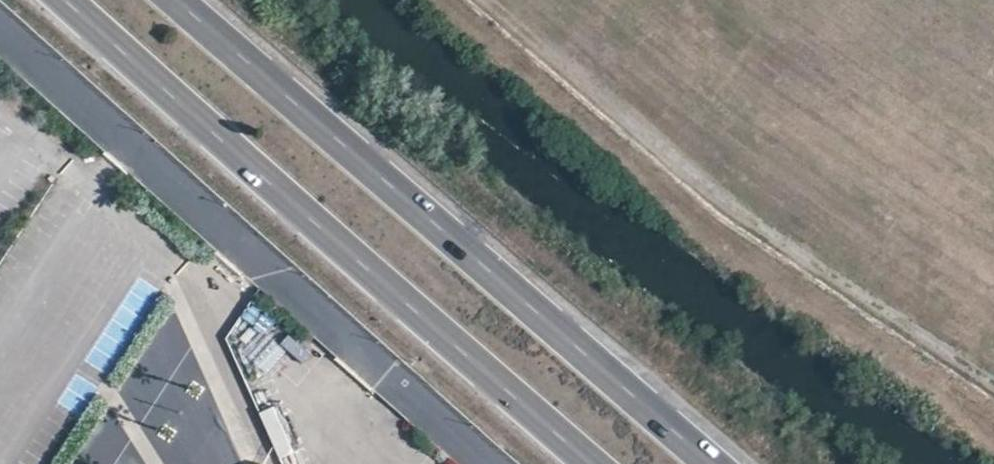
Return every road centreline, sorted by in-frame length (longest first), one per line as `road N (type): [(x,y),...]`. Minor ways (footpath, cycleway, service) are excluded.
road 1 (trunk): [(711,463),(177,0)]
road 2 (trunk): [(62,0),(591,463)]

